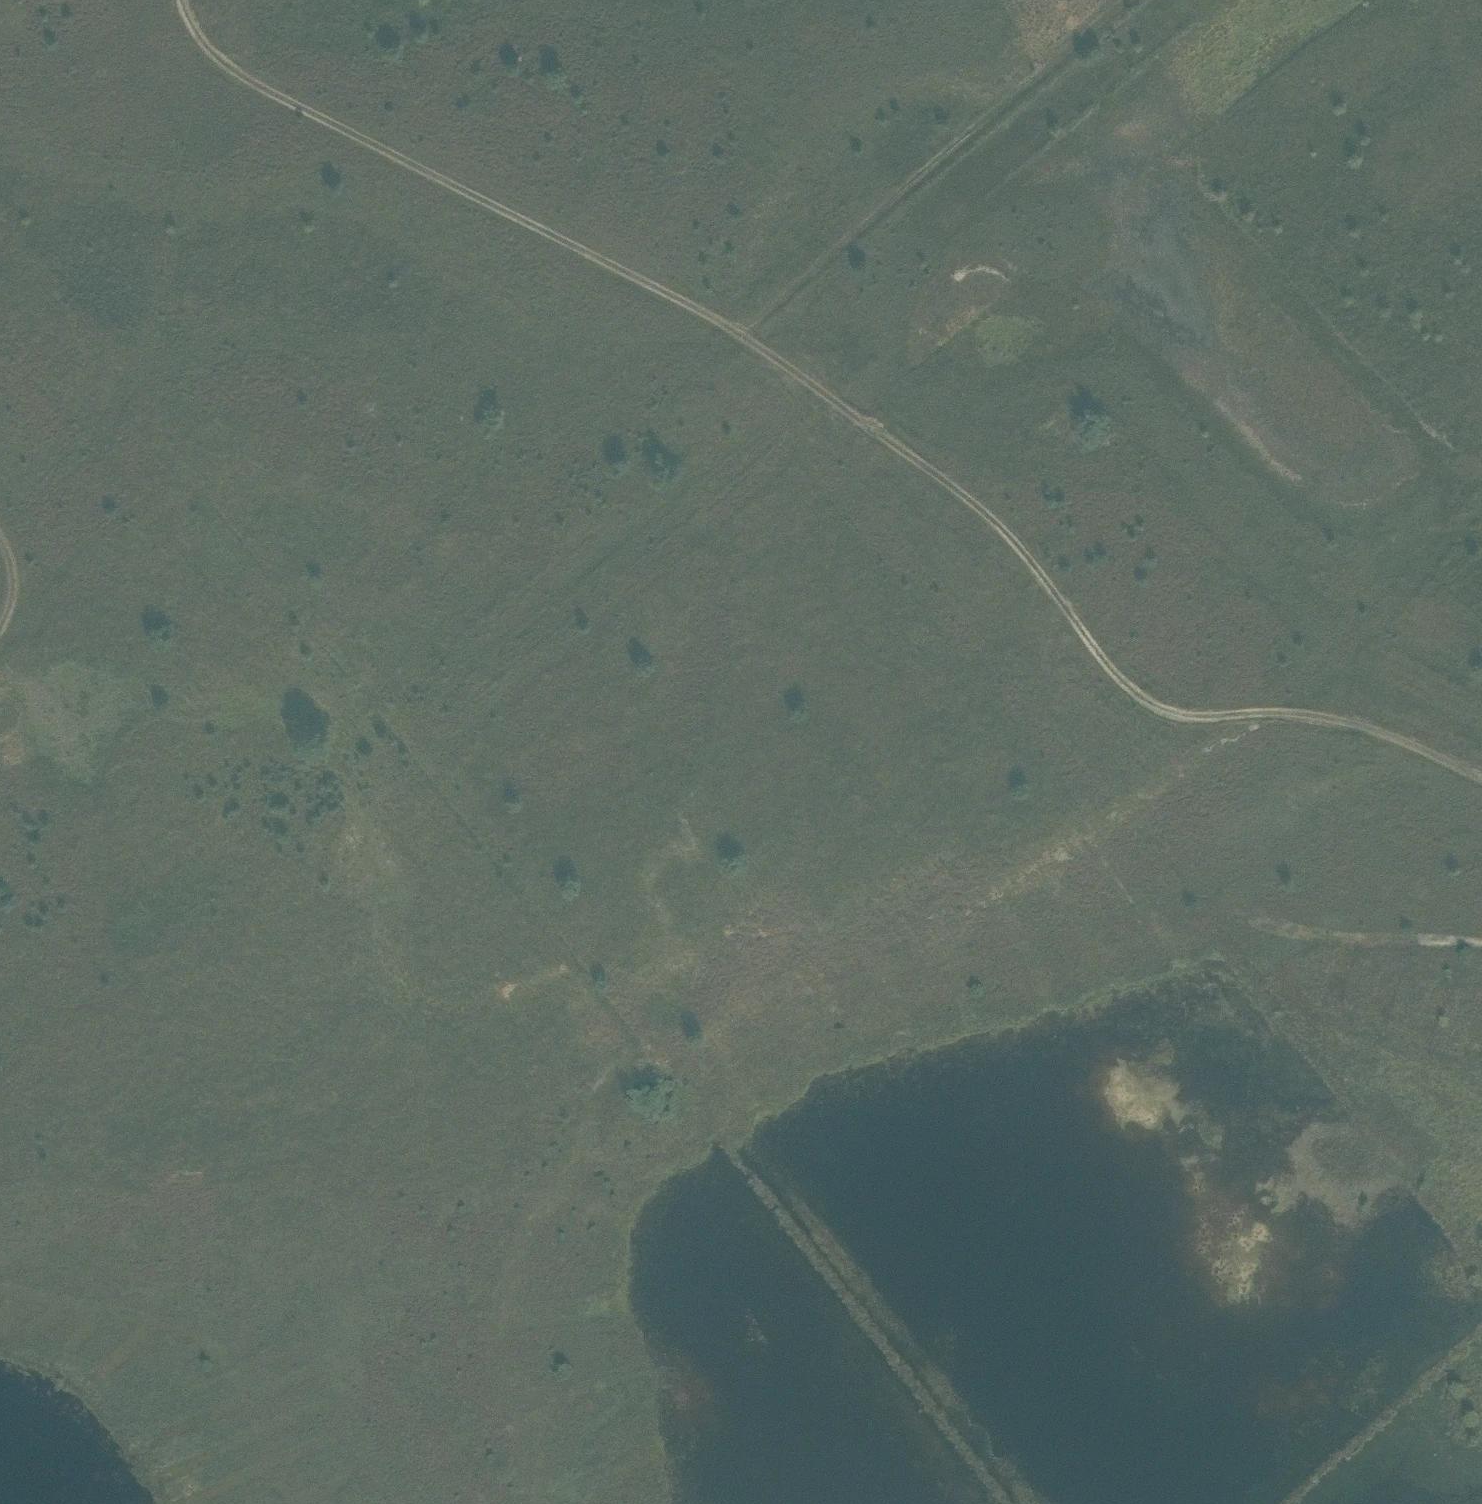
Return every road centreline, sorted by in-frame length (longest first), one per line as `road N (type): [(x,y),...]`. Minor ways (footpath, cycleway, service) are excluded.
road 1 (track): [(172,0),(178,40),(205,70),(704,325),(852,417),(1007,538),(1133,693),(1180,719),(1291,718),(1348,729),(1481,778)]

